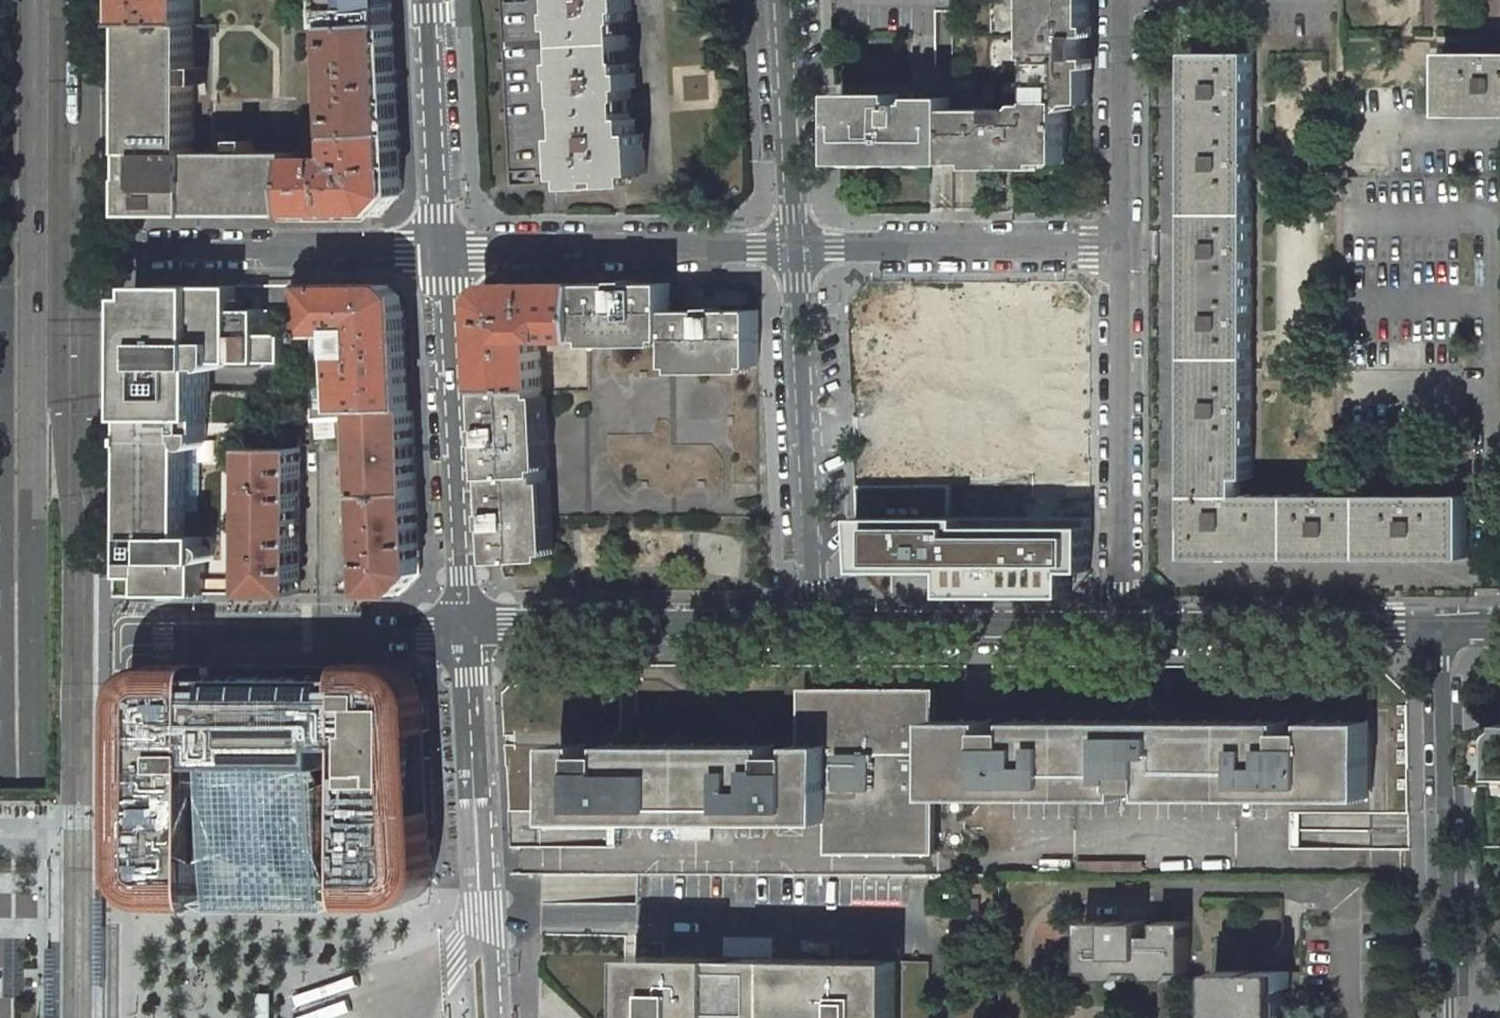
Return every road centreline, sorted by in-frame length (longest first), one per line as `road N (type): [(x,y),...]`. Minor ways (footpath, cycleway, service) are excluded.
road 1 (secondary): [(30,1017),(36,0)]
road 2 (secondary): [(0,0),(0,808)]
road 3 (residential): [(463,629),(493,1017)]
road 4 (residential): [(1448,1017),(1439,634)]
road 5 (residential): [(1122,633),(1122,250)]
road 6 (residential): [(795,250),(817,631)]
road 7 (residential): [(443,252),(463,629)]
road 8 (residential): [(817,631),(463,629)]
road 9 (residential): [(443,252),(795,250)]
road 10 (residential): [(795,250),(1122,250)]
road 11 (residential): [(443,252),(119,257)]
road 12 (residential): [(1122,633),(1439,634)]
road 13 (residential): [(817,631),(1122,633)]
road 14 (residential): [(163,634),(463,629)]
road 15 (residential): [(430,0),(443,252)]
road 16 (residential): [(782,0),(795,250)]
road 17 (residential): [(1122,250),(1122,0)]

